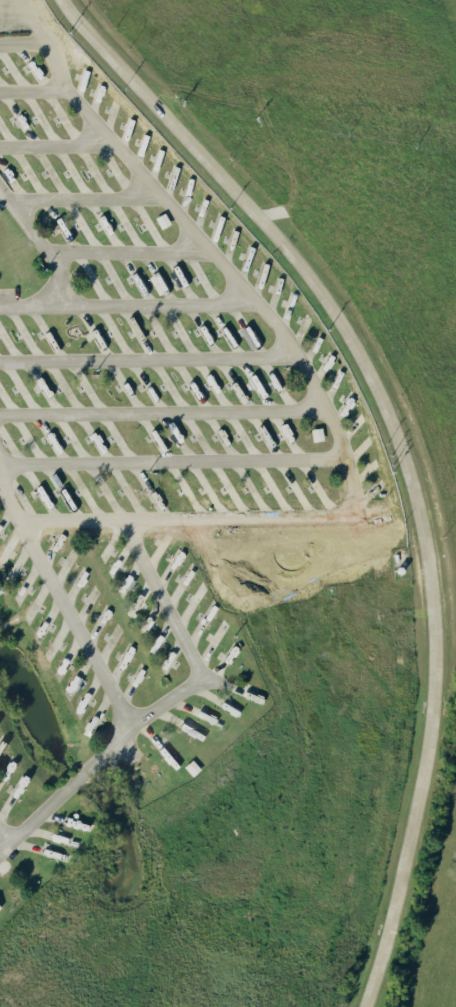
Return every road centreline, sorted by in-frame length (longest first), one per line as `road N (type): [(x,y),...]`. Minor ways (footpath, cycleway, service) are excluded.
road 1 (residential): [(366,1006),(391,930),(431,735),(435,620),(415,482),(370,365),(318,284),(62,0)]
road 2 (residential): [(128,517),(353,510),(357,468),(317,380),(241,260),(105,117),(18,0)]
road 3 (residential): [(0,817),(10,837),(215,670),(128,517)]
road 4 (residential): [(10,459),(351,454)]
road 5 (residential): [(0,431),(21,521),(138,732)]
road 6 (residential): [(0,417),(329,407)]
road 7 (residential): [(0,354),(296,347)]
road 8 (residential): [(0,297),(261,292)]
road 9 (residential): [(58,251),(227,245)]
road 10 (residential): [(64,296),(64,262),(0,163)]
road 11 (residential): [(26,202),(170,185)]
road 12 (residential): [(0,146),(121,134)]

